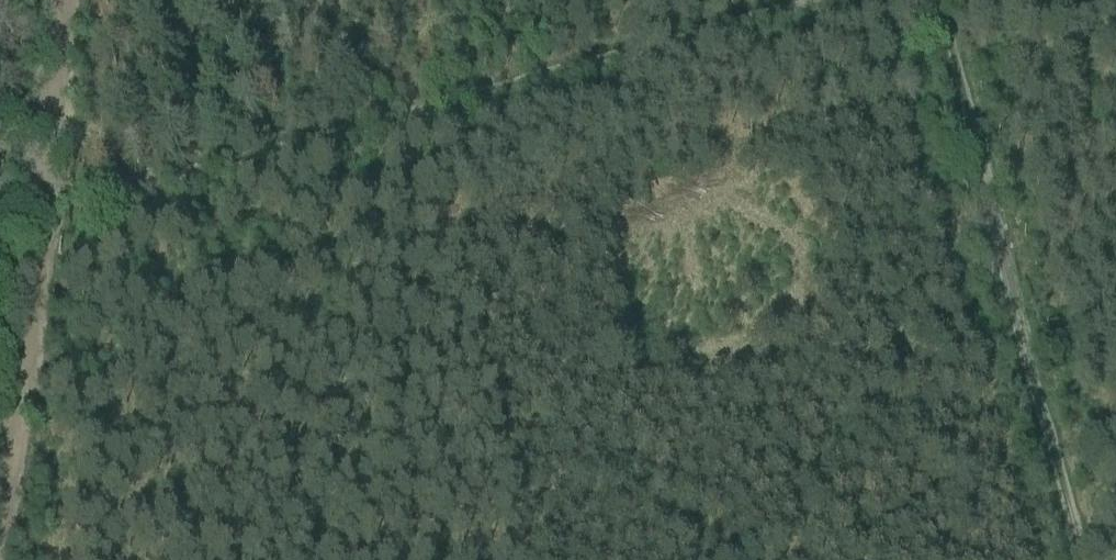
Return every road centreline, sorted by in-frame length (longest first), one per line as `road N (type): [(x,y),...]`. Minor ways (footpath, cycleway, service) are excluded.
road 1 (track): [(65,0),(36,202),(800,0)]
road 2 (track): [(932,0),(1078,559)]
road 3 (track): [(36,202),(0,544)]

